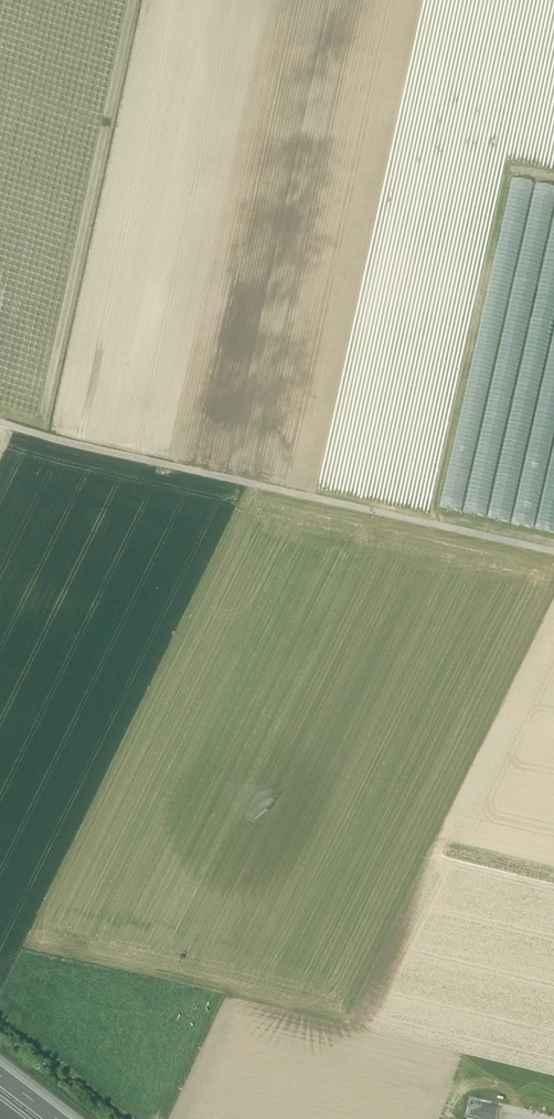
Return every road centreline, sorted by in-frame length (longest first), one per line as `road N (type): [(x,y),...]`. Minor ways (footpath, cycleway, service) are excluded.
road 1 (track): [(0,422),(553,552)]

